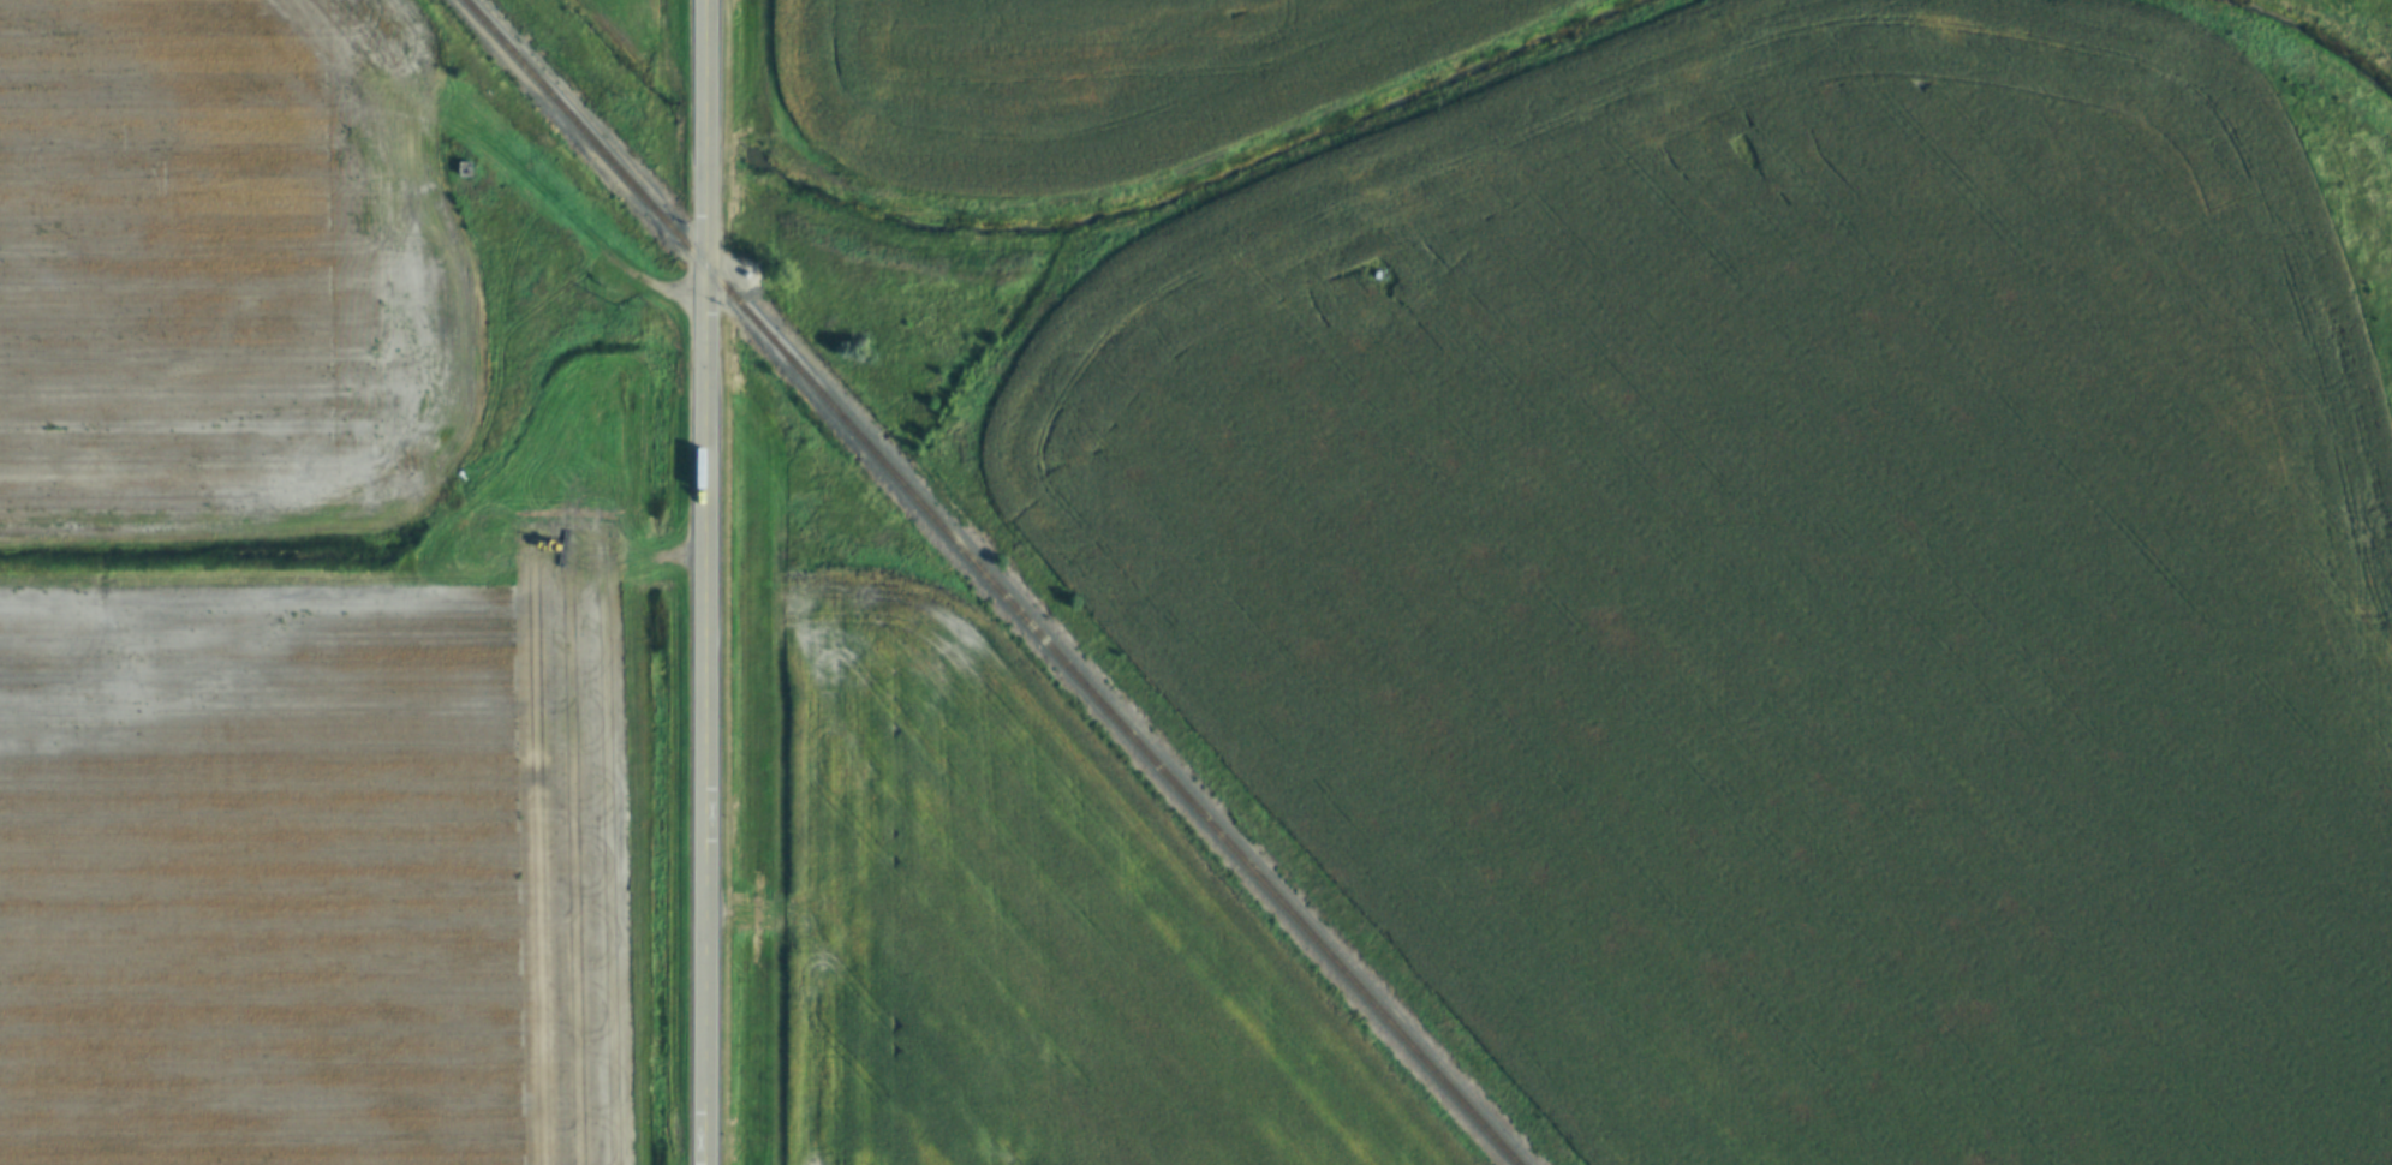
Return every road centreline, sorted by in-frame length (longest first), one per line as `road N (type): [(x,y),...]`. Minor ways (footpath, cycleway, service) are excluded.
road 1 (secondary): [(702,1164),(702,497)]
road 2 (secondary): [(700,376),(699,0)]
road 3 (track): [(535,196),(584,227),(621,267),(700,303)]
road 4 (secondary): [(702,497),(700,376)]

